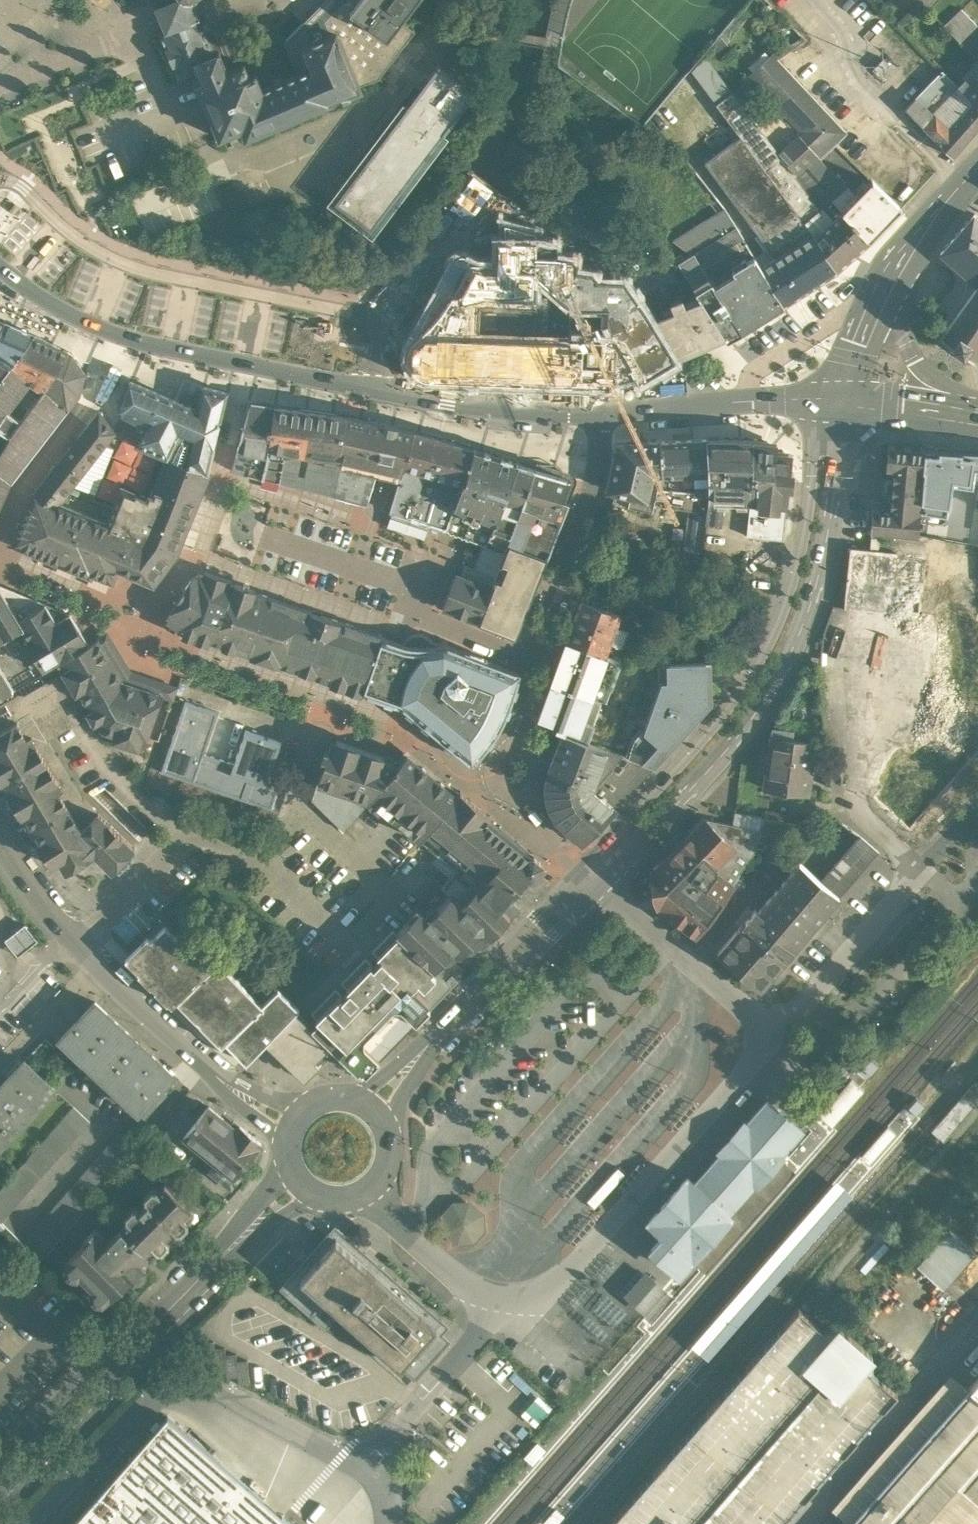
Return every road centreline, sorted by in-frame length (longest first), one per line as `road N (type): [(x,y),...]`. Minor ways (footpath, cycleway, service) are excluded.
road 1 (tertiary): [(605,413),(449,402),(123,337),(72,318),(0,267)]
road 2 (secondary): [(596,877),(661,828),(743,741),(779,688),(828,540),(841,438),(833,404)]
road 3 (residential): [(269,541),(413,594),(443,625),(531,659),(600,467),(605,413)]
road 4 (secondary): [(833,404),(811,436),(800,537),(748,677),(611,826),(596,877)]
road 5 (secondary): [(0,1485),(249,1229),(305,1184)]
road 6 (residential): [(0,829),(93,967),(230,1088),(293,1132)]
road 7 (secondary): [(373,1112),(596,877)]
road 8 (secondary): [(833,404),(906,253),(977,165)]
road 9 (tertiary): [(833,404),(605,413)]
road 10 (residential): [(370,1189),(448,1272),(502,1300),(543,1297)]
road 11 (secondary): [(833,404),(977,424)]

